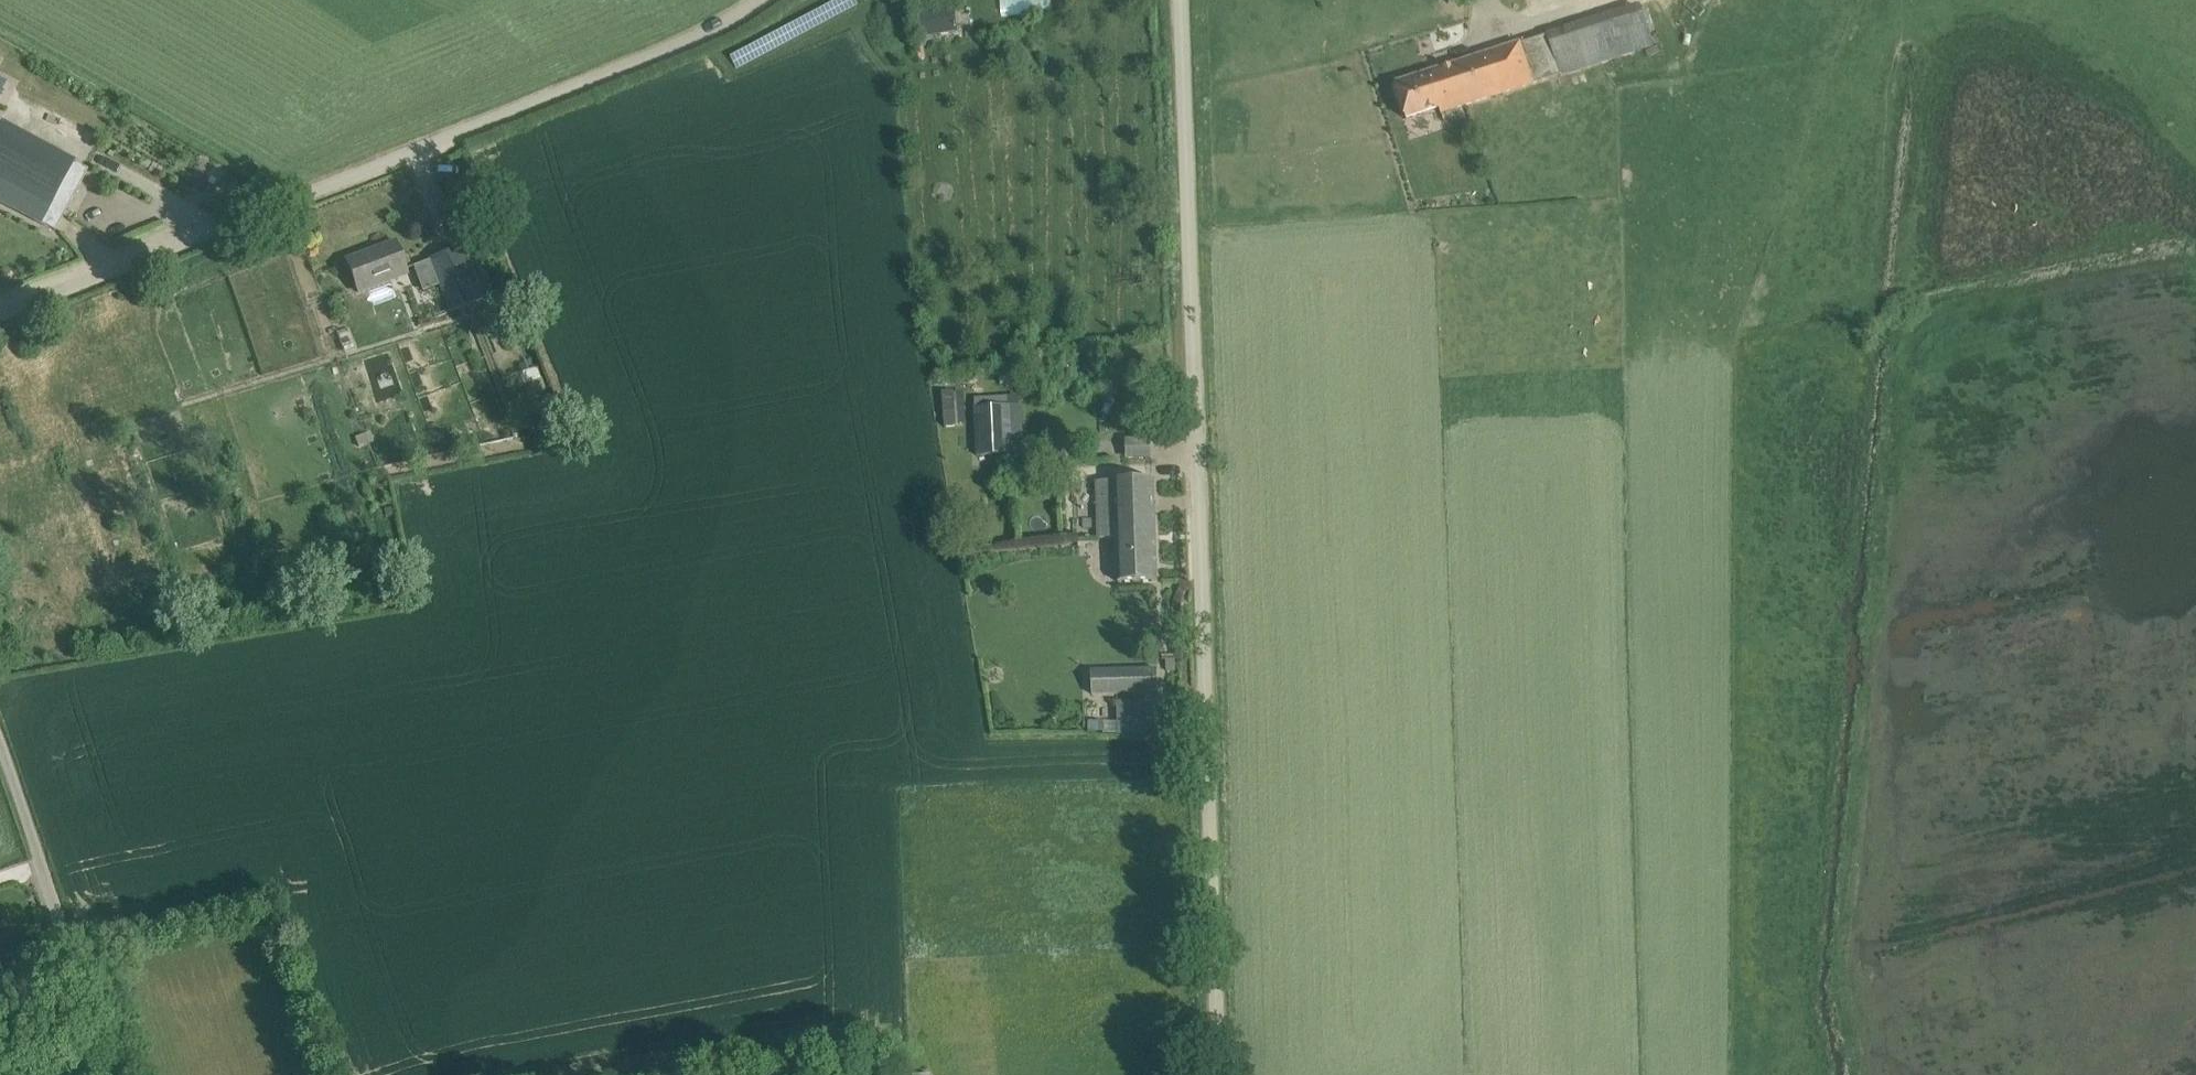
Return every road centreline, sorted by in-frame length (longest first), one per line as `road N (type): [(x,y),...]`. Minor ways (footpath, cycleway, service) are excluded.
road 1 (unclassified): [(1229,1074),(1185,0)]
road 2 (unclassified): [(0,309),(611,71),(759,0)]
road 3 (unclassified): [(112,1074),(0,724)]

